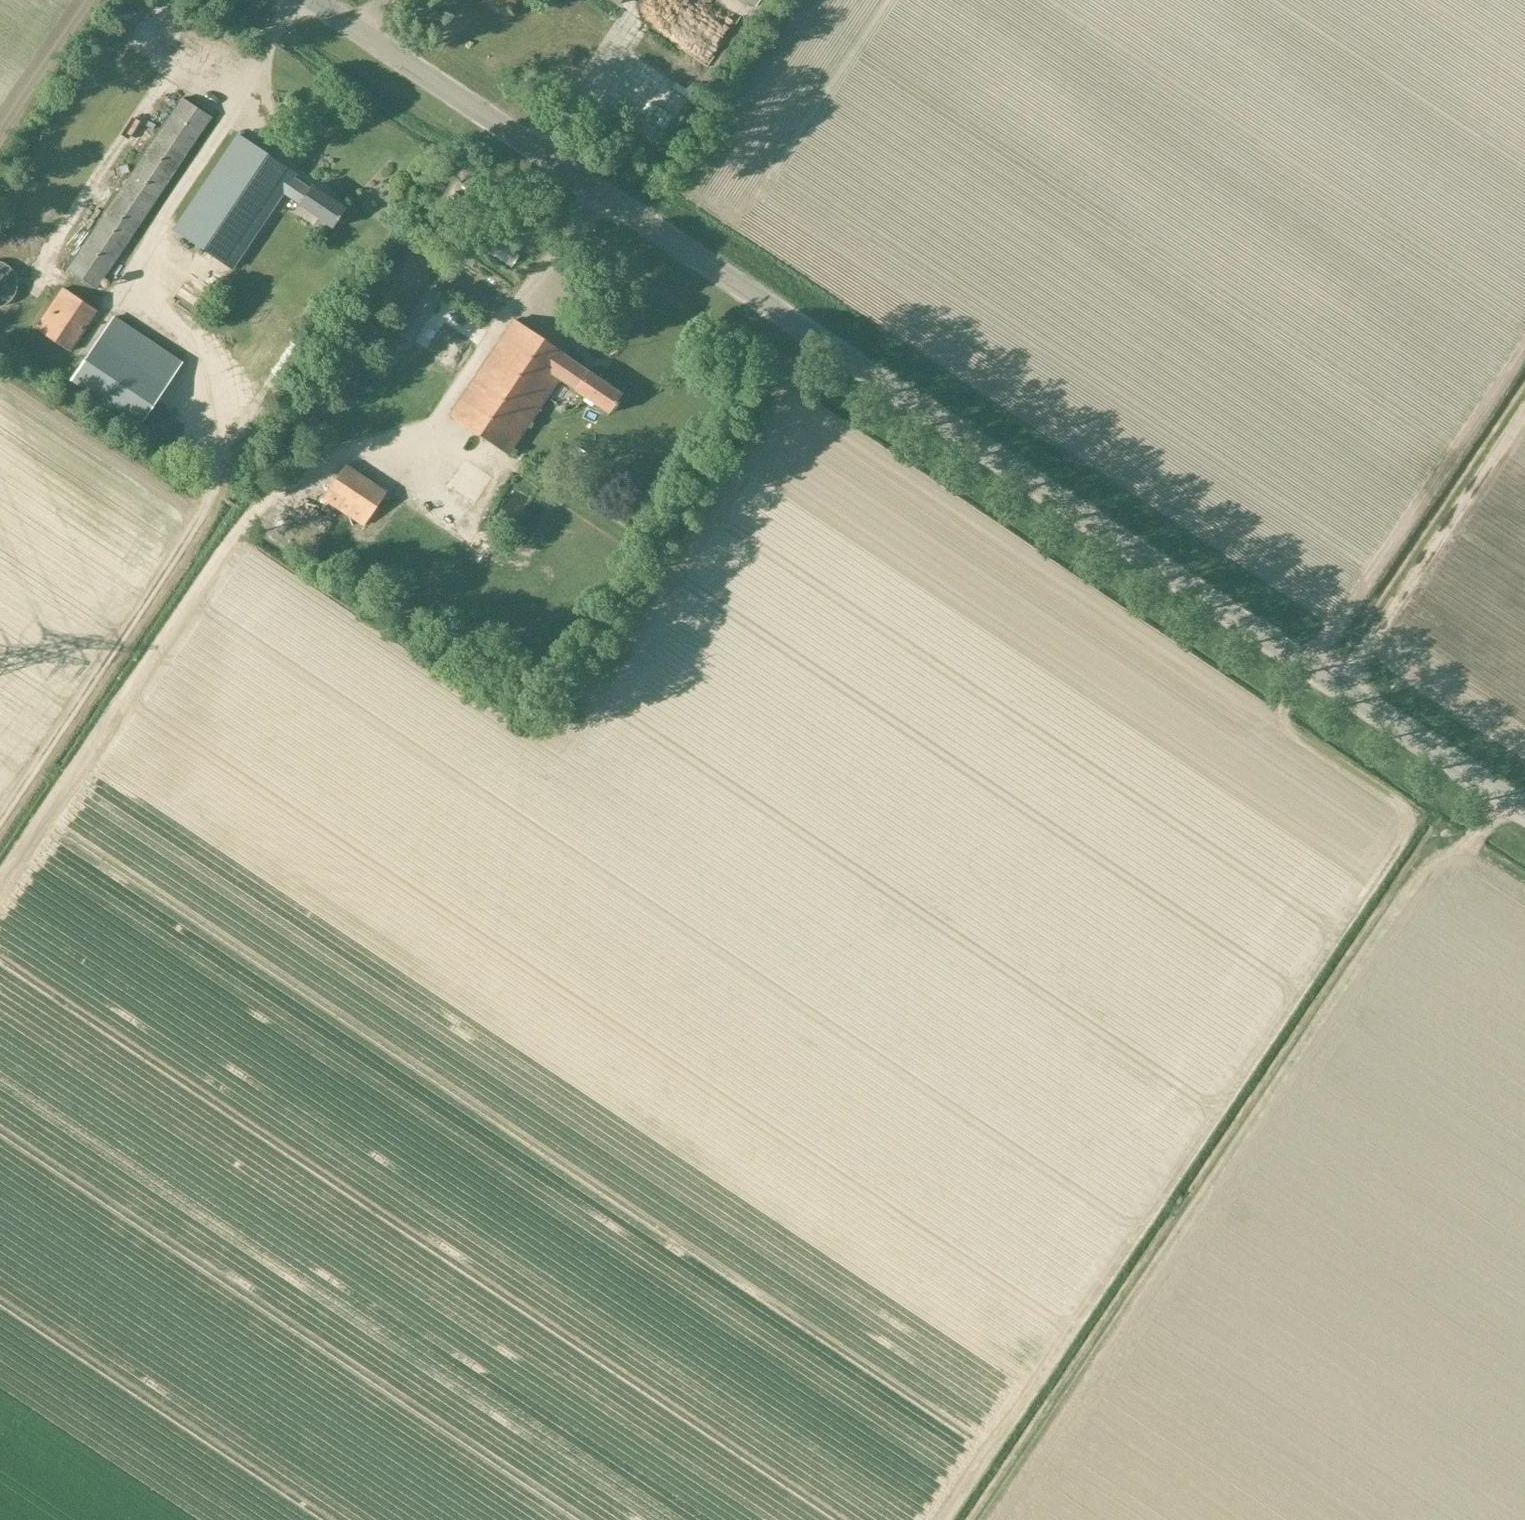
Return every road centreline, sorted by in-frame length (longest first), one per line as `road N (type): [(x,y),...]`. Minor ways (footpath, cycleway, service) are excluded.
road 1 (secondary): [(1524,812),(313,0)]

